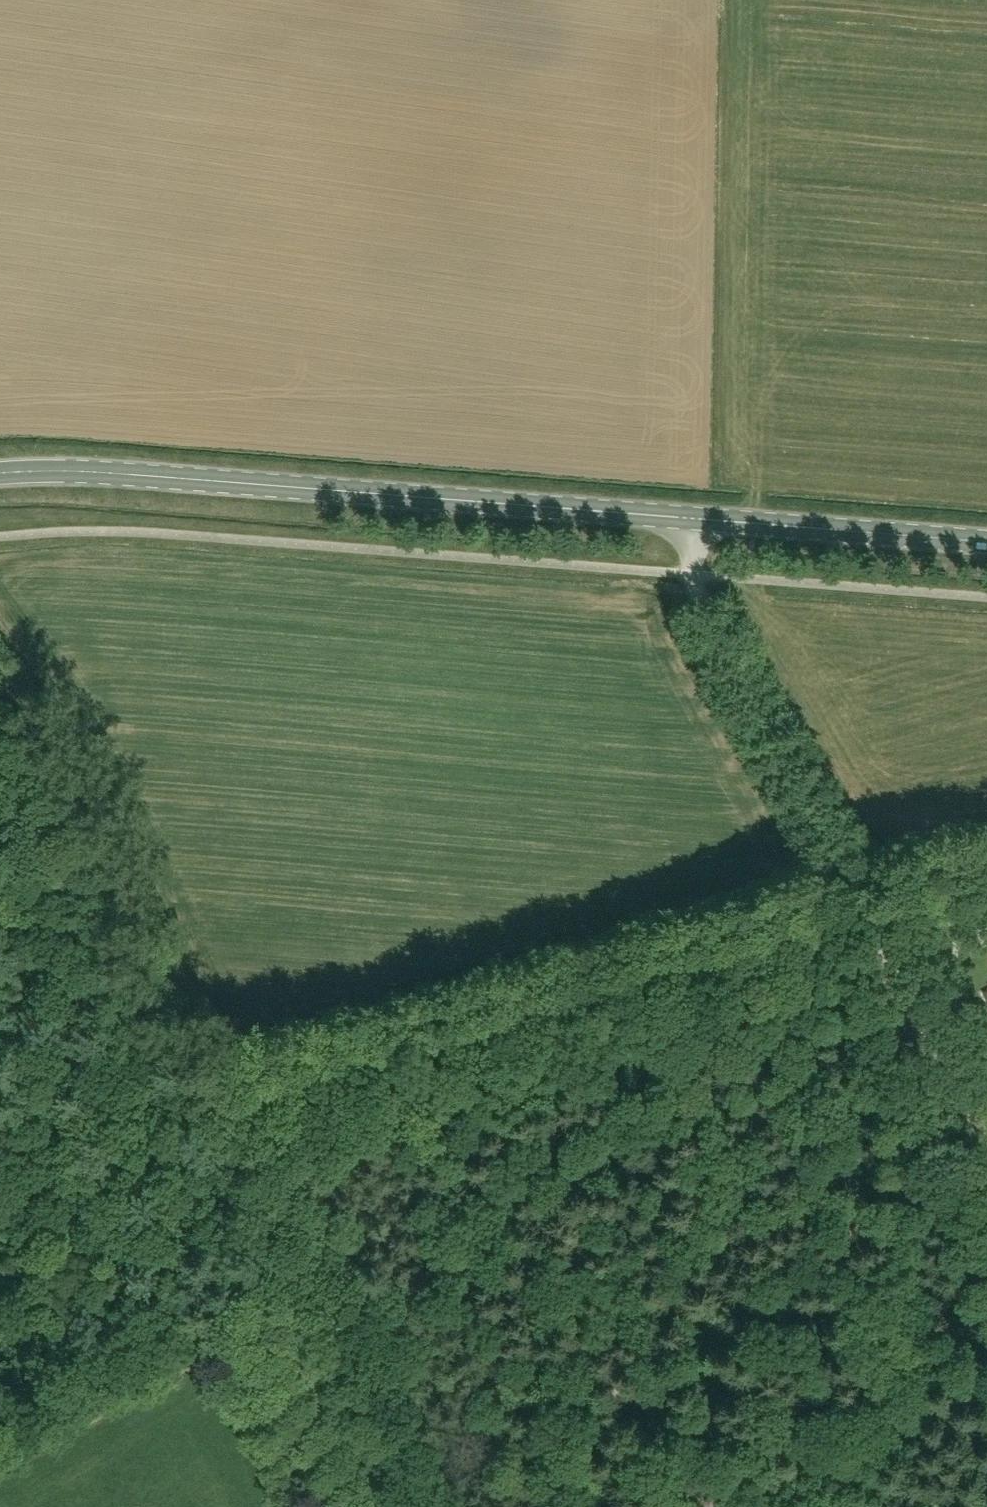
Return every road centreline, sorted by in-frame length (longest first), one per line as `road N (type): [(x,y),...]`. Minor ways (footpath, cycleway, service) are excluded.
road 1 (secondary): [(986,542),(86,471),(0,474)]
road 2 (track): [(688,519),(692,574),(711,629),(847,876)]
road 3 (track): [(857,898),(986,1137)]

